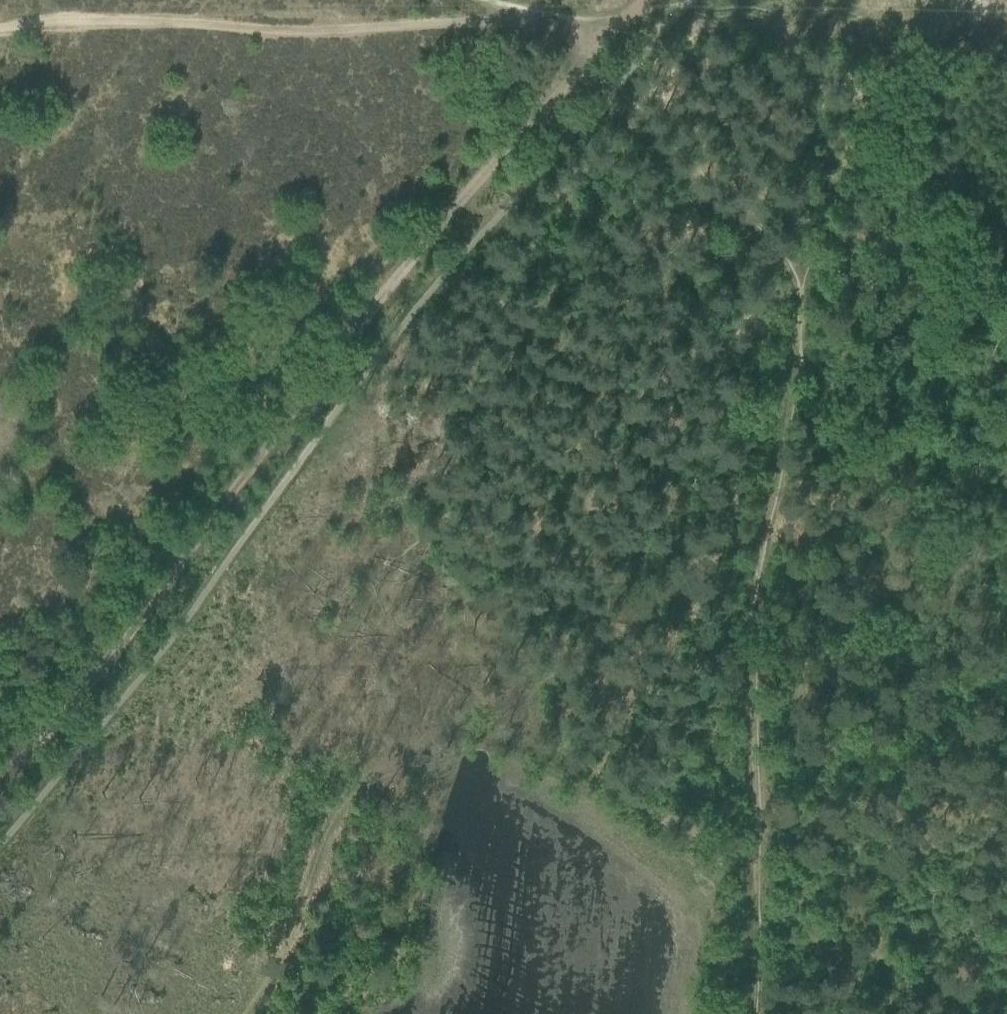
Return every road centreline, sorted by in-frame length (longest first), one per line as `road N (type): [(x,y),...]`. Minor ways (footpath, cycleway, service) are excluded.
road 1 (track): [(628,0),(549,74),(279,390),(0,754)]
road 2 (track): [(764,544),(651,580),(494,690),(346,761),(201,1013)]
road 3 (track): [(755,1013),(764,544),(803,329),(787,257)]
road 4 (track): [(563,31),(0,13)]
road 5 (track): [(787,257),(688,213),(549,74)]
road 6 (track): [(895,0),(787,257)]

